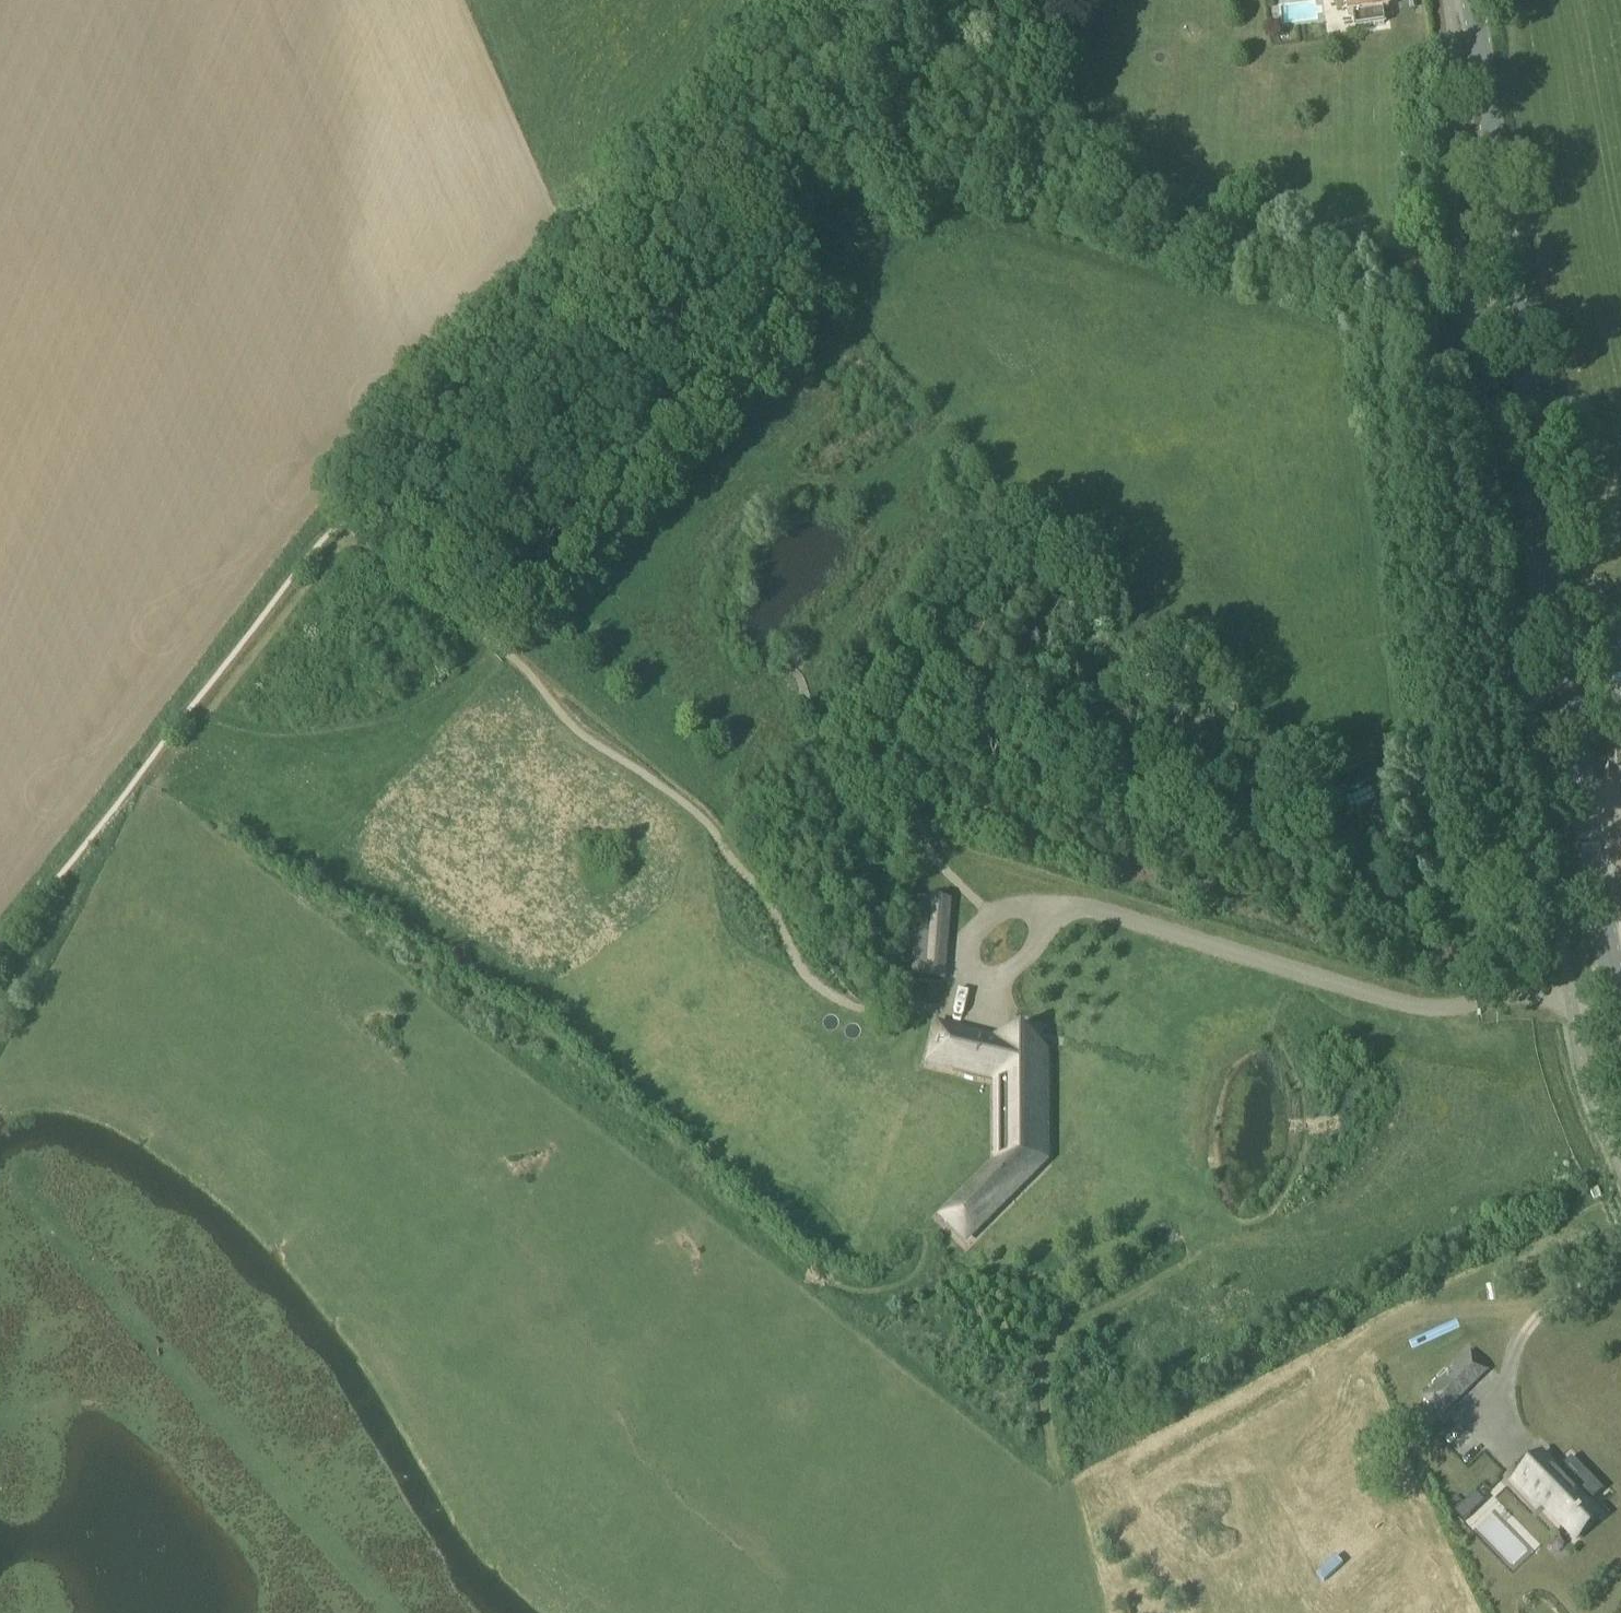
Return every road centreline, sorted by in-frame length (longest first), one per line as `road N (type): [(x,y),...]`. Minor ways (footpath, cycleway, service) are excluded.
road 1 (secondary): [(1620,1041),(1469,0)]

